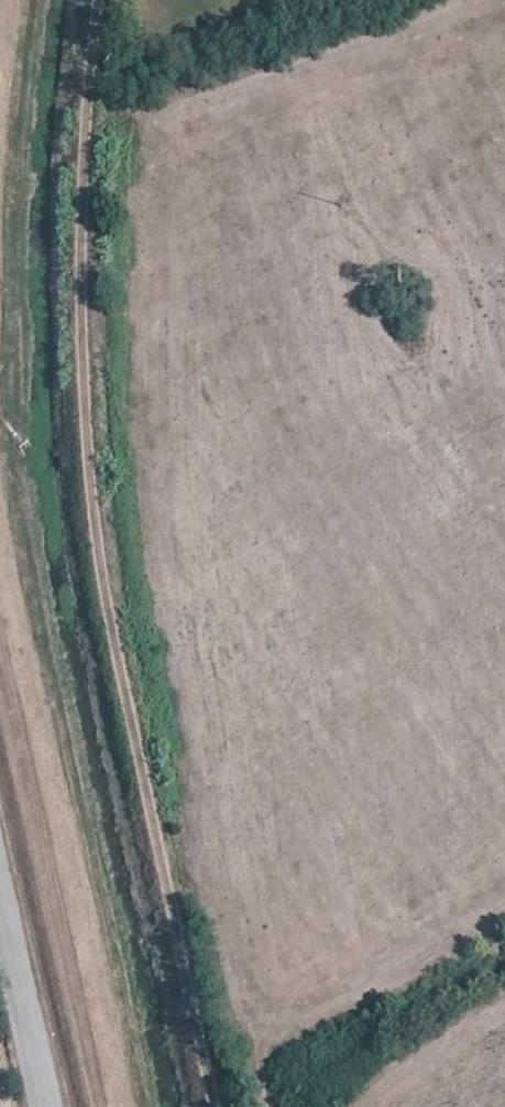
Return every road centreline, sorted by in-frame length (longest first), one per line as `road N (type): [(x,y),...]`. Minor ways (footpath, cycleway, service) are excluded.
road 1 (unclassified): [(0,892),(52,1106)]

